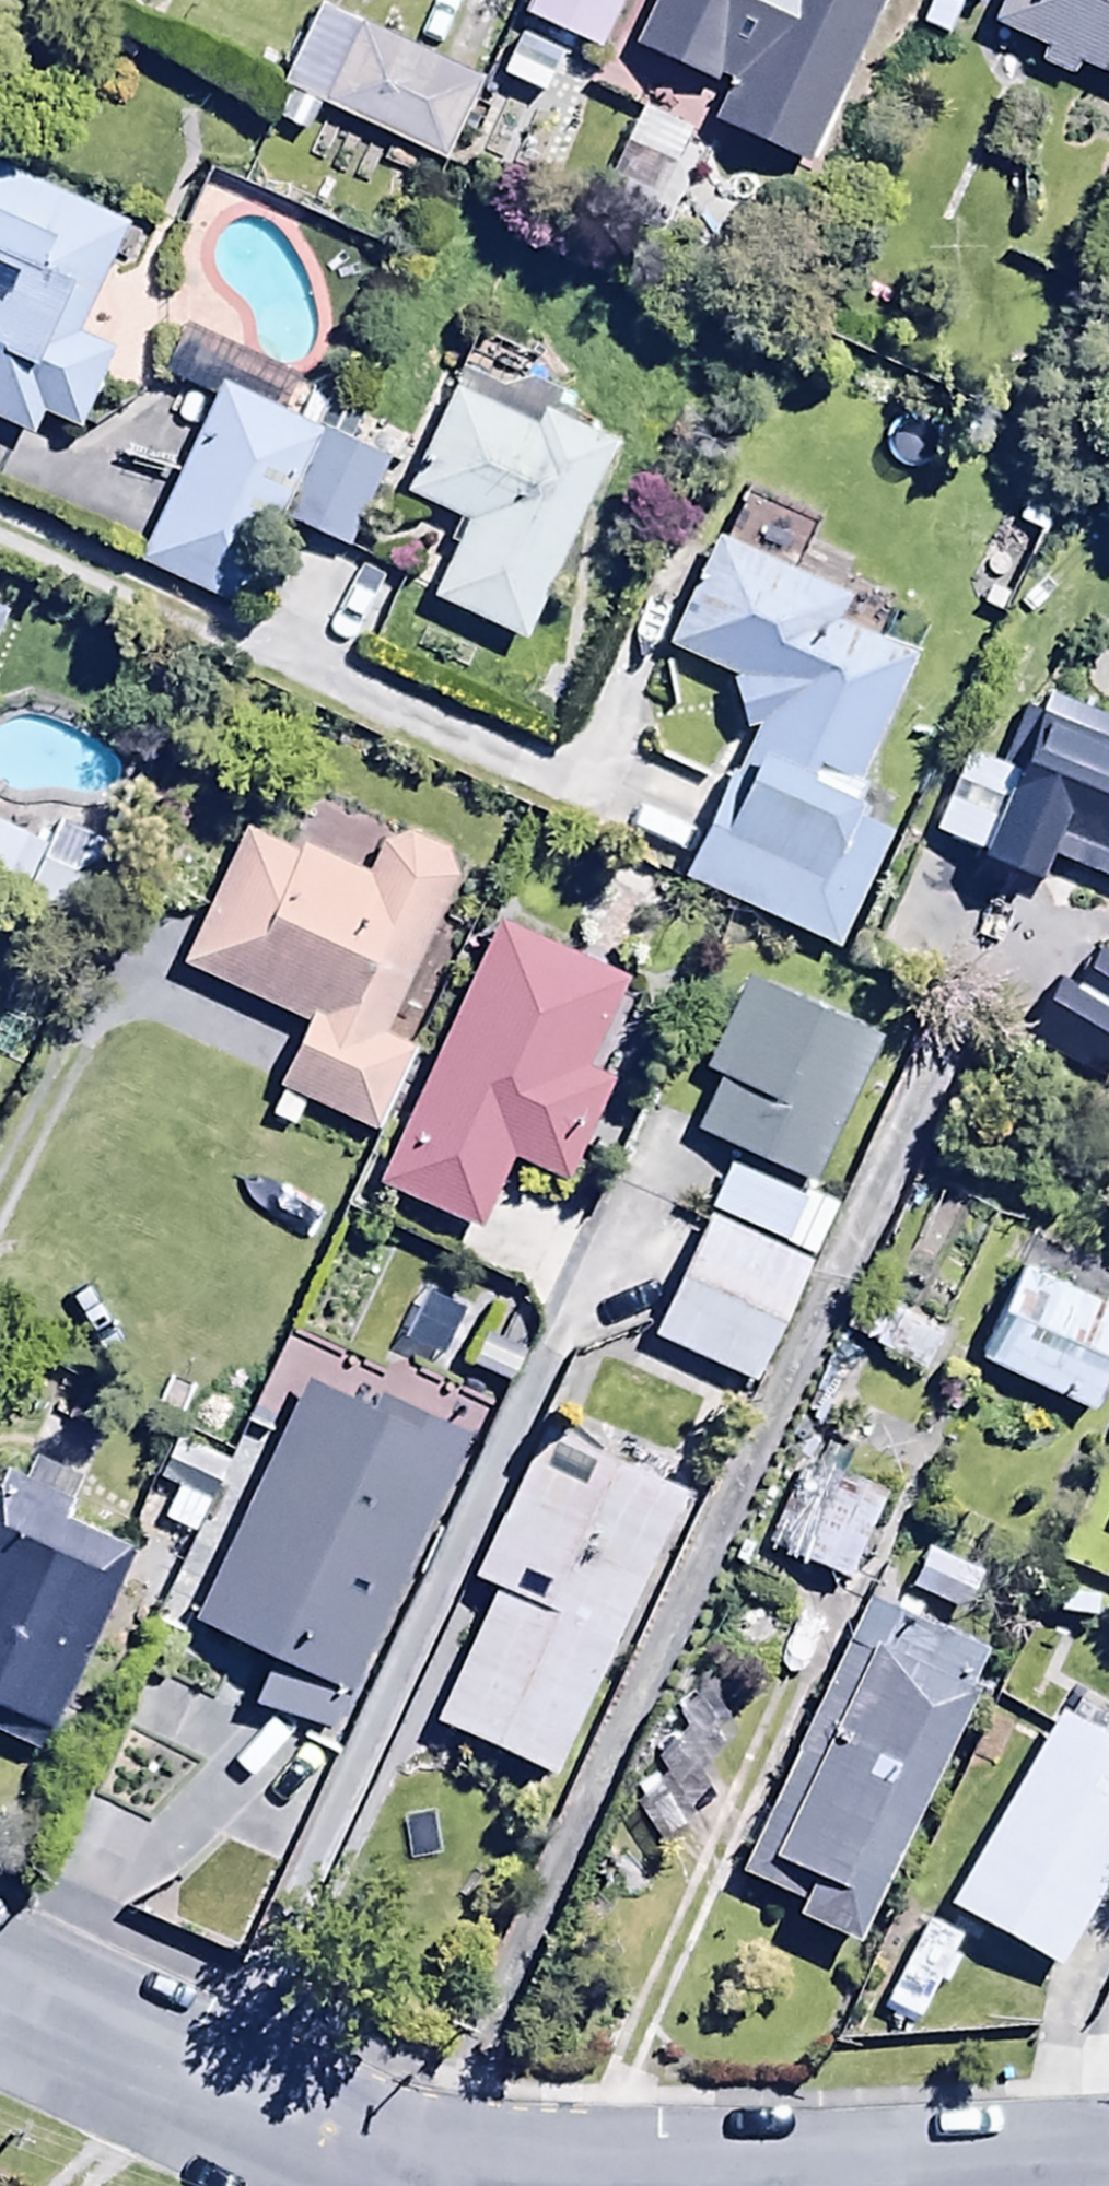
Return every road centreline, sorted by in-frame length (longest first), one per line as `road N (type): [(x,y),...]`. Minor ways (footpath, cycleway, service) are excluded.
road 1 (unclassified): [(0,1988),(418,2179)]
road 2 (residential): [(1006,2185),(1108,1969)]

